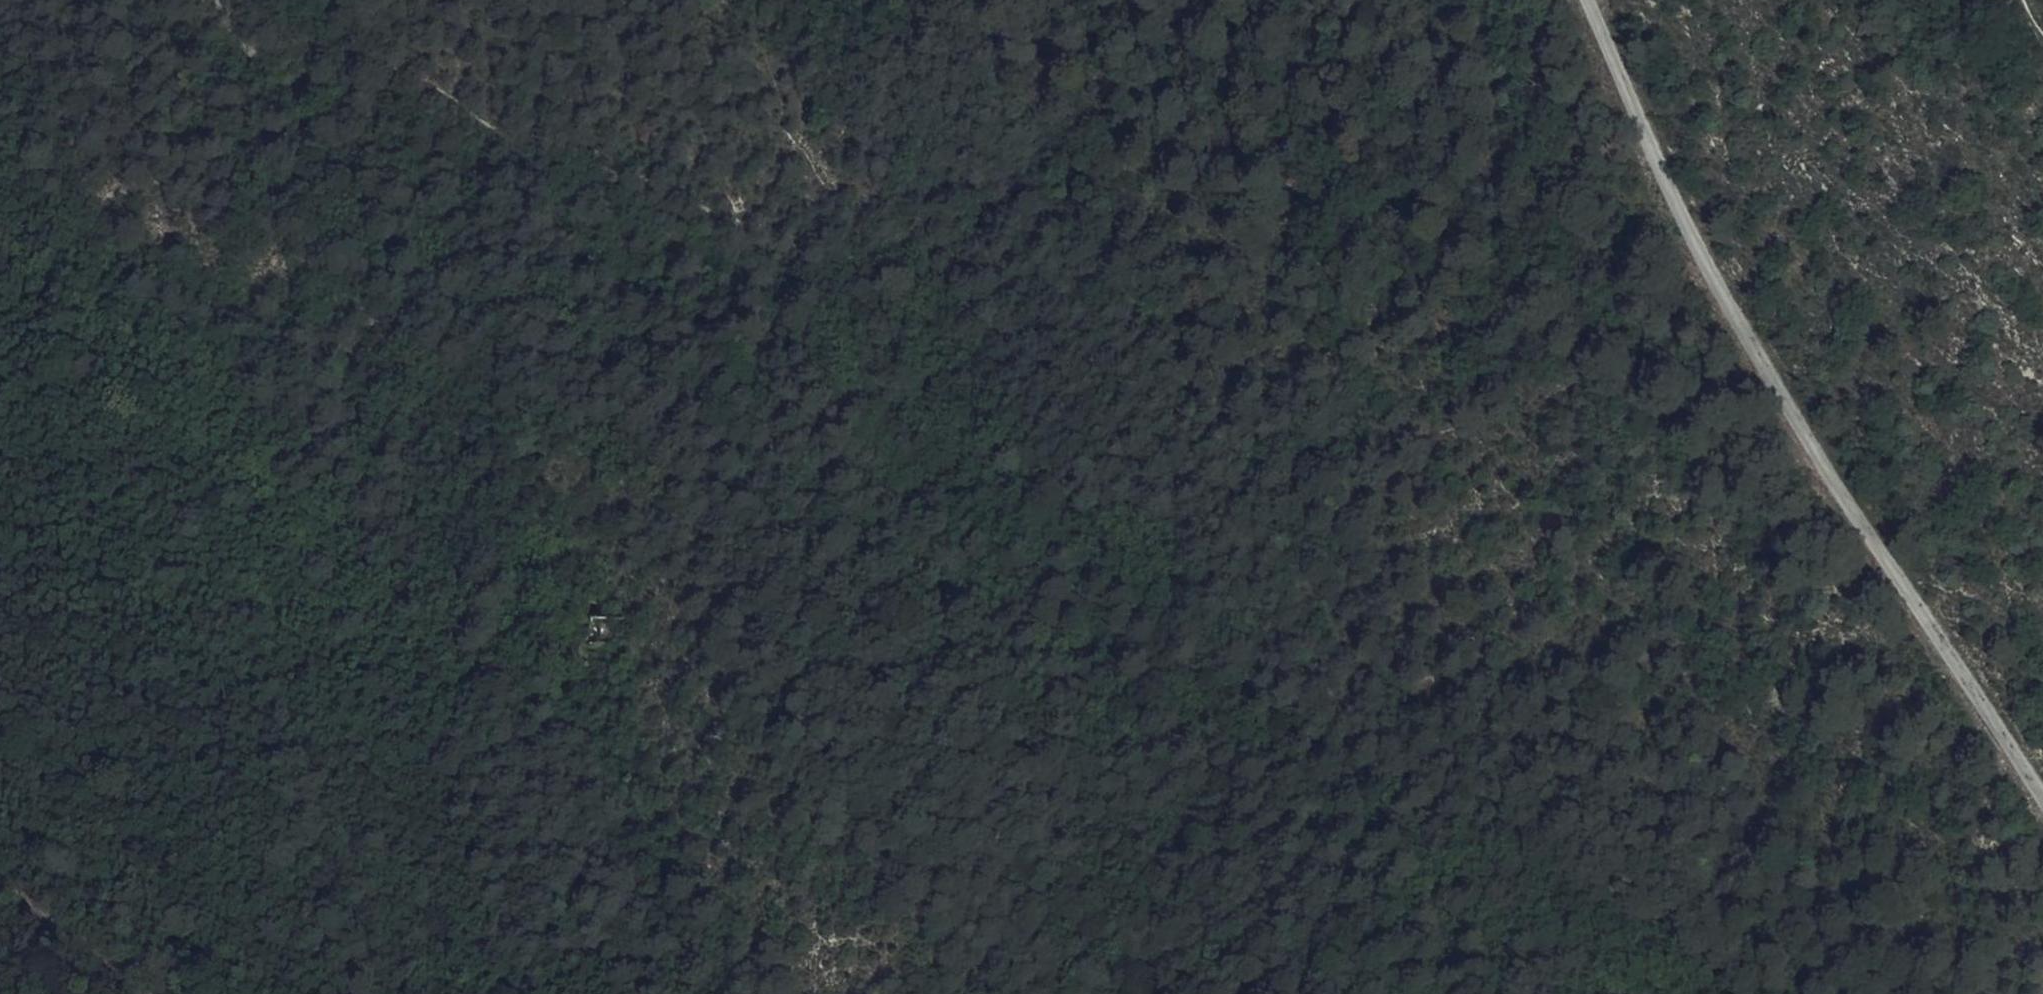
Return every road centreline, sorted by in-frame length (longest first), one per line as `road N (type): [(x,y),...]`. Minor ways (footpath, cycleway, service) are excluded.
road 1 (unclassified): [(2042,801),(1712,278),(1587,0)]
road 2 (unclassified): [(0,886),(93,939),(152,993)]

